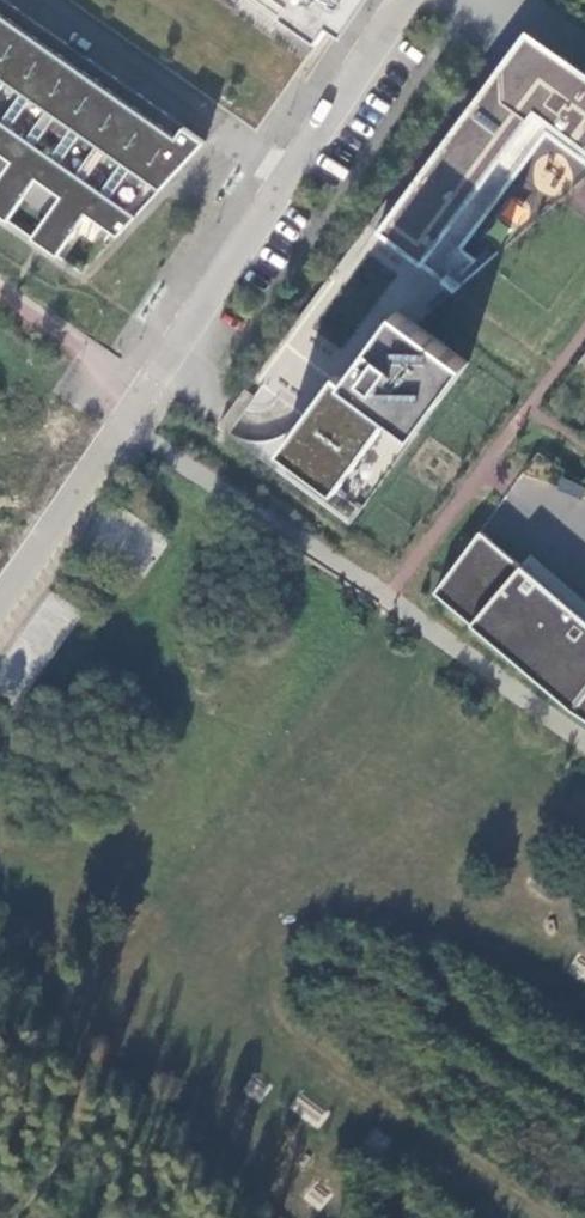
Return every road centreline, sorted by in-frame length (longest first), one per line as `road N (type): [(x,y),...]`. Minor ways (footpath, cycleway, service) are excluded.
road 1 (residential): [(292,175),(47,0)]
road 2 (residential): [(127,422),(292,175)]
road 3 (residential): [(0,600),(127,422)]
road 4 (residential): [(292,175),(410,0)]

